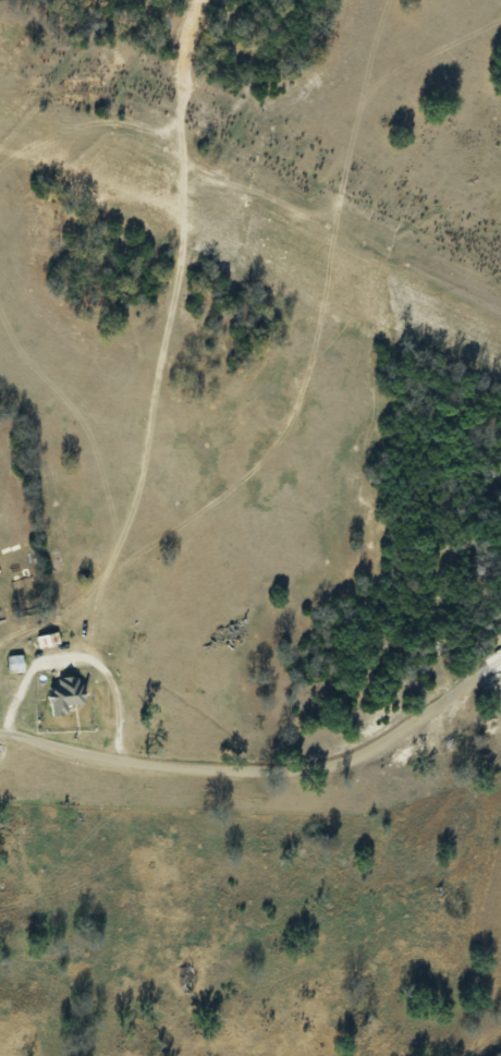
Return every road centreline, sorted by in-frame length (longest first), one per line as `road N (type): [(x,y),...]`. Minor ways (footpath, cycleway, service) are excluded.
road 1 (residential): [(500,660),(414,723),(325,767),(134,763),(0,742)]

